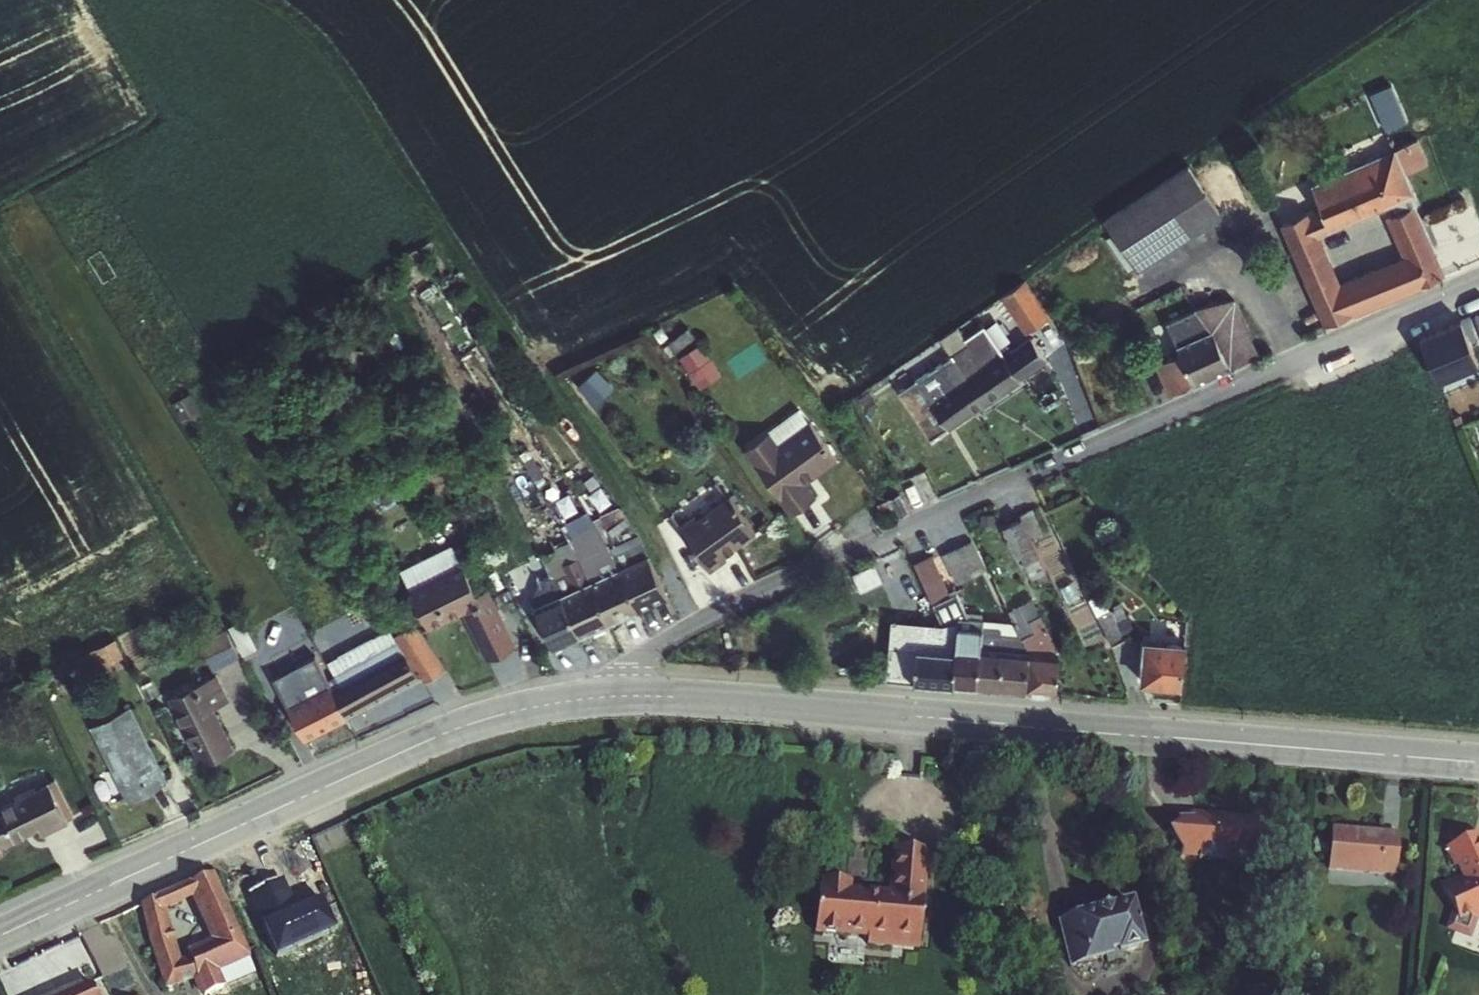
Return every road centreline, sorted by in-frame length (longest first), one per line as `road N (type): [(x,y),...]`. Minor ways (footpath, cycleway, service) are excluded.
road 1 (residential): [(600,692),(749,595),(1478,288)]
road 2 (secondary): [(1478,760),(600,692)]
road 3 (track): [(708,620),(607,446),(381,145),(319,48),(255,0)]
road 4 (secondary): [(600,692),(520,703),(411,743),(0,929)]

